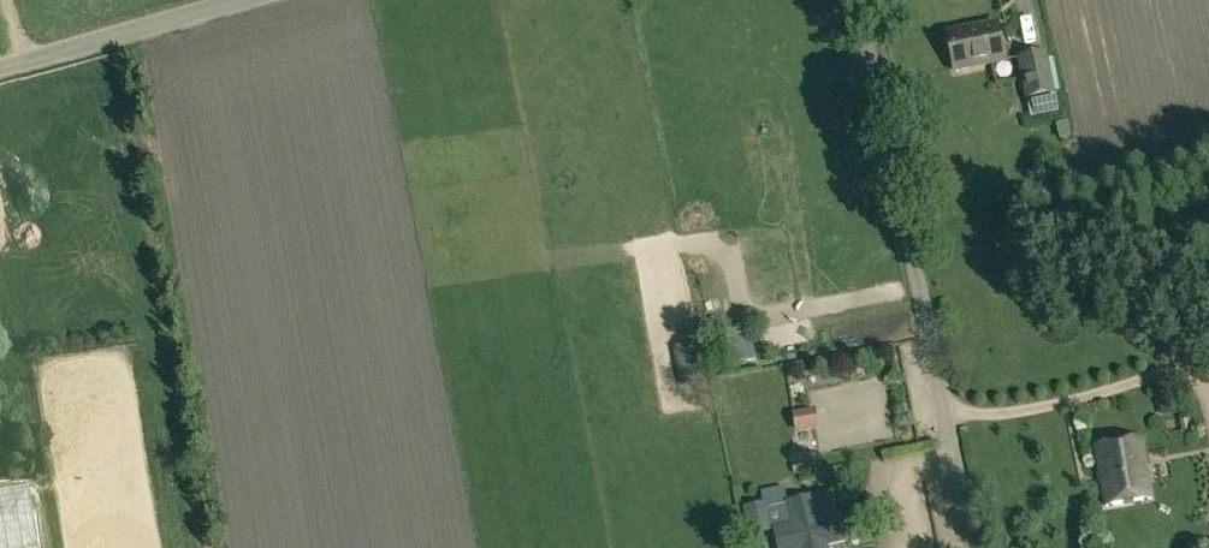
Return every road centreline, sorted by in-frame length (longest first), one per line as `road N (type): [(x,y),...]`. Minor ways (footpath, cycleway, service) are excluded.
road 1 (unclassified): [(976,547),(894,192),(861,0)]
road 2 (unclassified): [(0,65),(245,0)]

